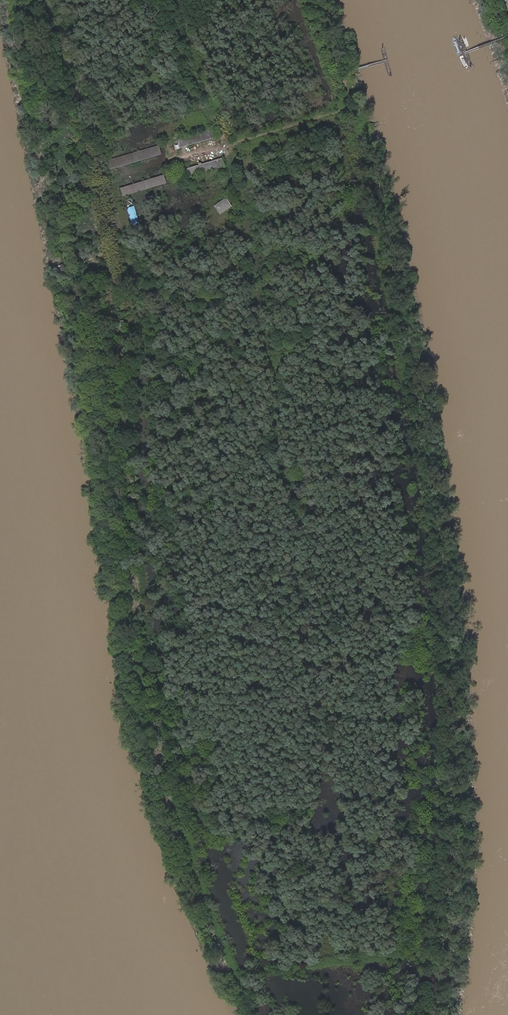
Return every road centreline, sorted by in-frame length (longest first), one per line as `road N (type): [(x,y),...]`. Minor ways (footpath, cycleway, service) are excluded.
road 1 (track): [(40,0),(98,183),(125,314),(141,583),(184,819),(254,1014)]
road 2 (track): [(424,1014),(445,791),(436,590),(416,403),(375,202),(307,0)]
road 3 (track): [(177,0),(231,144),(253,243),(336,798)]
road 4 (track): [(98,183),(345,110)]

